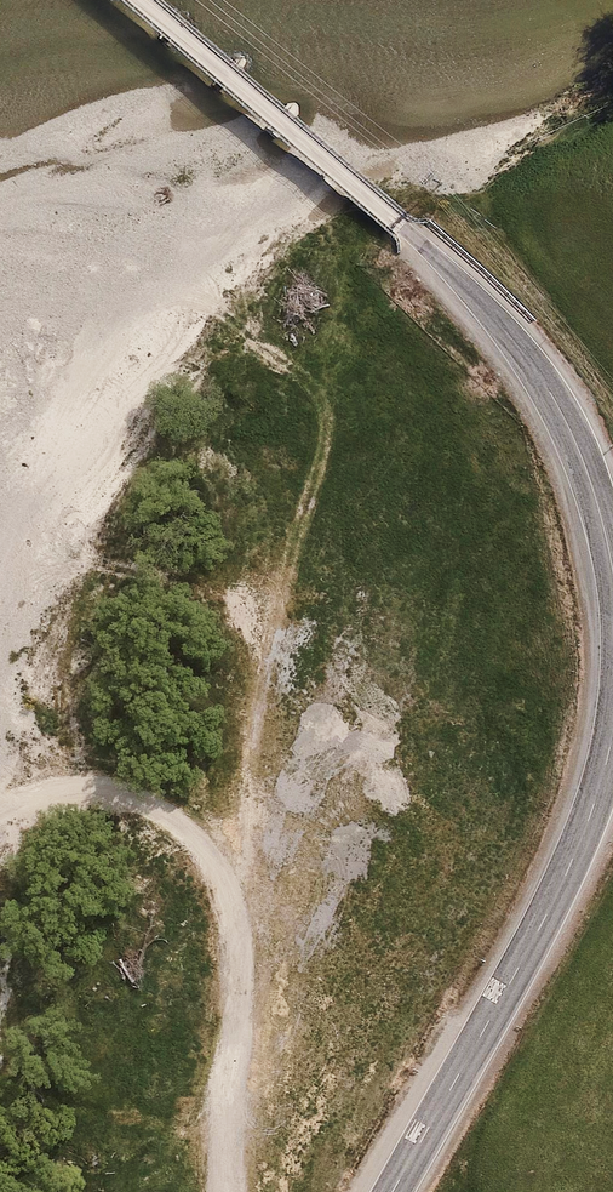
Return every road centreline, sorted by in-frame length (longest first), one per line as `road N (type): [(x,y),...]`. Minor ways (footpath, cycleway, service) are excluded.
road 1 (track): [(243,1191),(245,909),(272,671),(320,456),(330,354),(322,227)]
road 2 (secondary): [(142,0),(402,225),(510,335),(575,442),(612,573)]
road 3 (secondary): [(612,727),(592,812),(544,922),(393,1191)]
road 4 (track): [(245,909),(151,825),(86,789),(9,660)]

